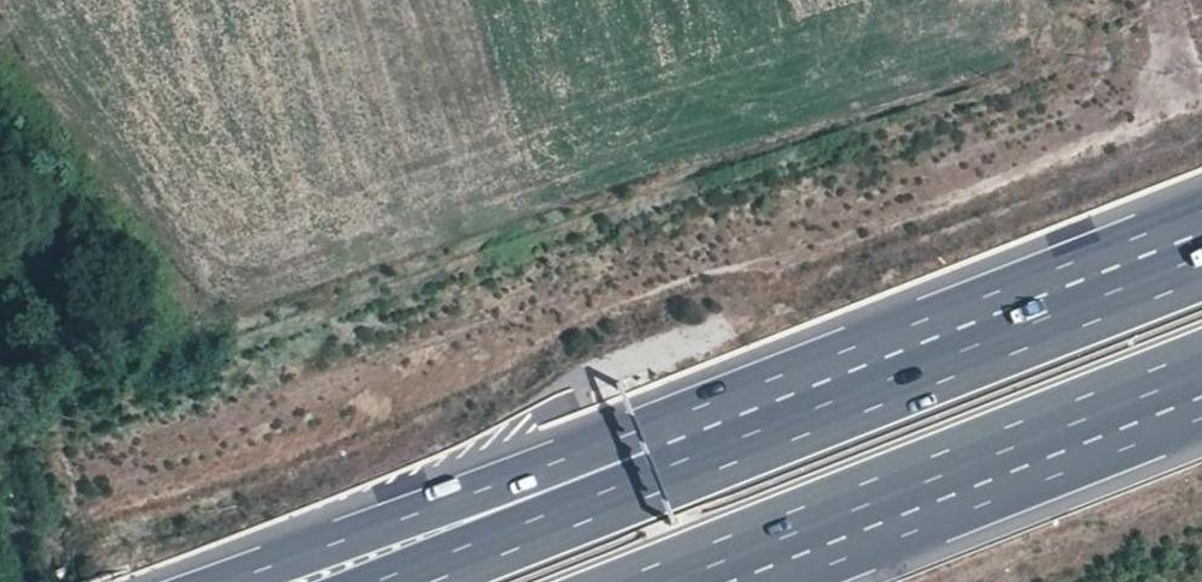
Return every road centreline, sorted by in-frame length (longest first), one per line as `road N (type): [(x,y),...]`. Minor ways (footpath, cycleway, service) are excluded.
road 1 (motorway): [(1071,297),(235,581)]
road 2 (motorway): [(1071,297),(391,581)]
road 3 (motorway): [(698,581),(1201,383)]
road 4 (motorway): [(1201,245),(1071,297)]

